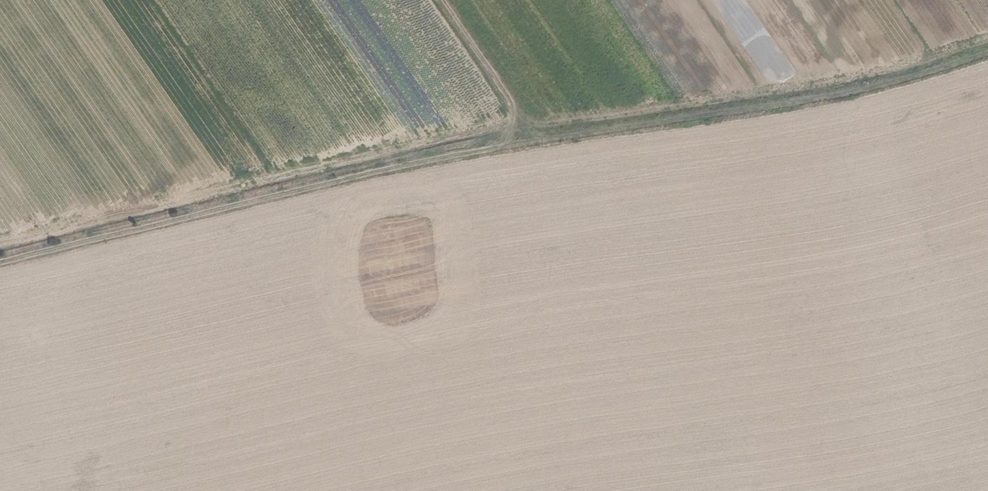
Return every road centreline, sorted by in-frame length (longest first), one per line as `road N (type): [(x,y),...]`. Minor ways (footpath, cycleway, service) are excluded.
road 1 (track): [(987,55),(808,101),(455,156),(0,261)]

